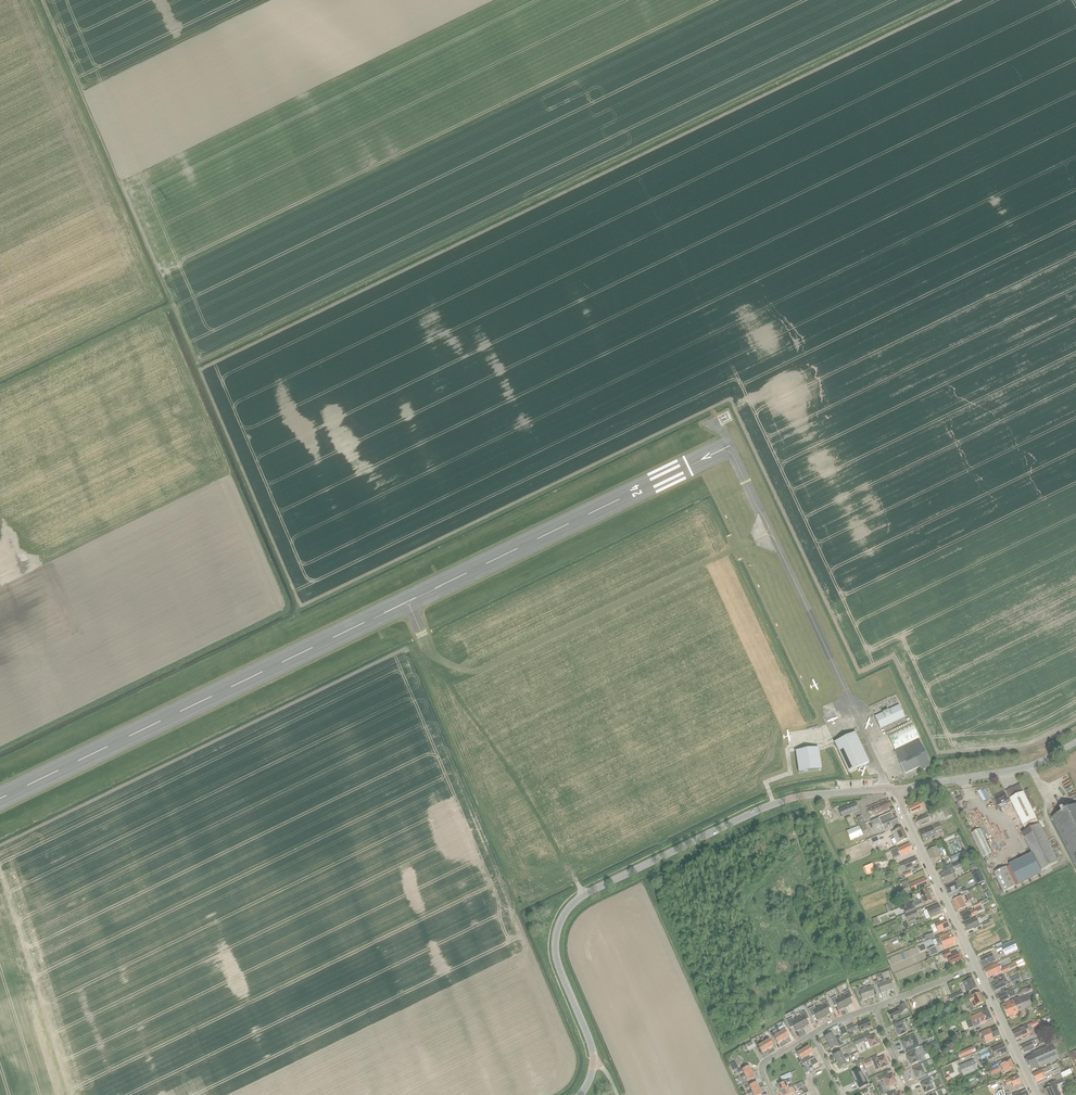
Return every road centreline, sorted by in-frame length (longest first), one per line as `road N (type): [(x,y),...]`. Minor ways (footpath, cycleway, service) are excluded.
road 1 (unclassified): [(581,1094),(592,1050),(556,945),(577,901),(774,804),(902,792)]
road 2 (tertiary): [(976,968),(906,820),(902,792)]
road 3 (tertiary): [(902,792),(1022,769),(1075,742)]
road 4 (tertiary): [(1035,1094),(976,968)]

